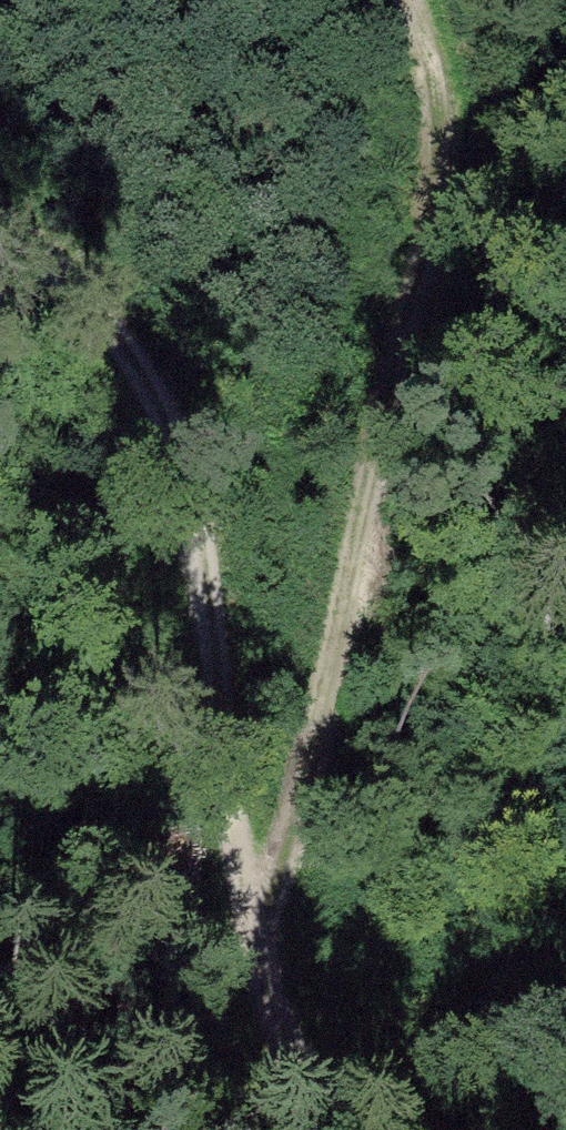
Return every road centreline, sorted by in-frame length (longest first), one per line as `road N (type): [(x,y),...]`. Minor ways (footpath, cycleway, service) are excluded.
road 1 (track): [(407,0),(430,57),(439,132),(432,206),(259,941)]
road 2 (track): [(0,229),(57,271),(119,341),(161,424),(193,527),(259,941)]
road 3 (track): [(259,941),(278,1022),(301,1068)]

